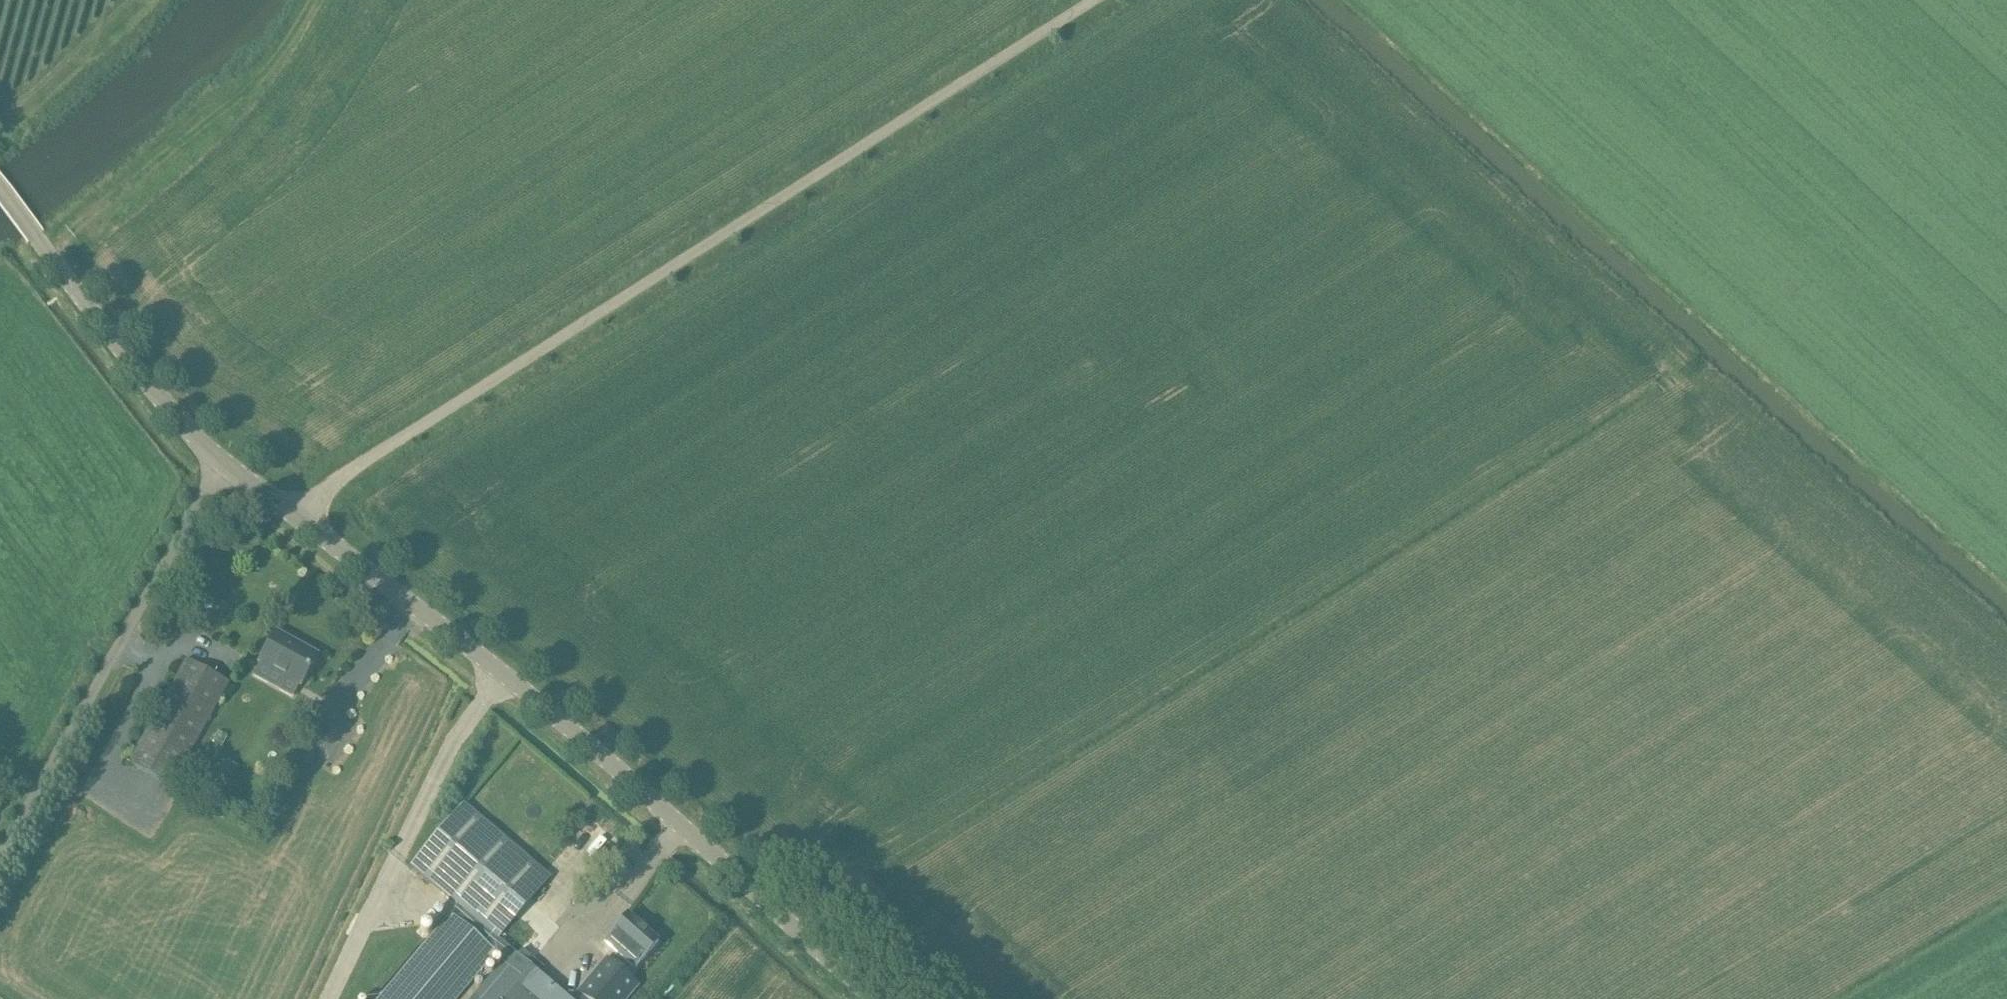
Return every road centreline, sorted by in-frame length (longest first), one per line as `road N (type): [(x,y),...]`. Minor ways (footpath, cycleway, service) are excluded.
road 1 (unclassified): [(288,512),(1095,0)]
road 2 (tertiary): [(877,998),(538,703),(288,512)]
road 3 (unclassified): [(0,854),(222,463)]
road 4 (tertiary): [(222,463),(158,395),(0,190)]

